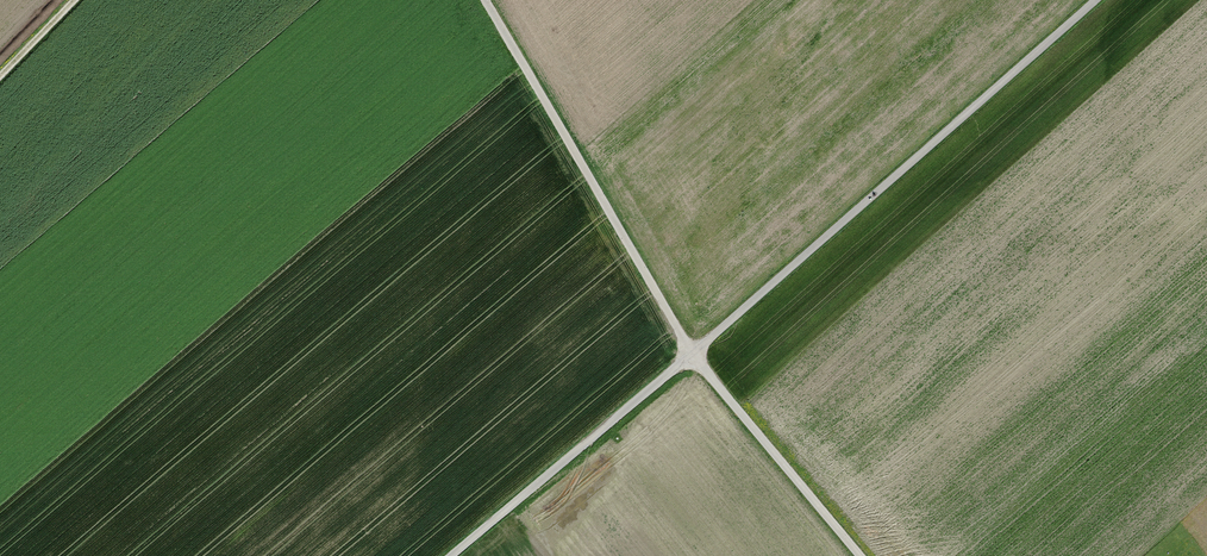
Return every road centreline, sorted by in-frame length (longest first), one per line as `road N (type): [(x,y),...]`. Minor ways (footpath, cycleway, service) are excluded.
road 1 (track): [(1098,0),(455,555)]
road 2 (track): [(863,555),(692,356),(482,0)]

